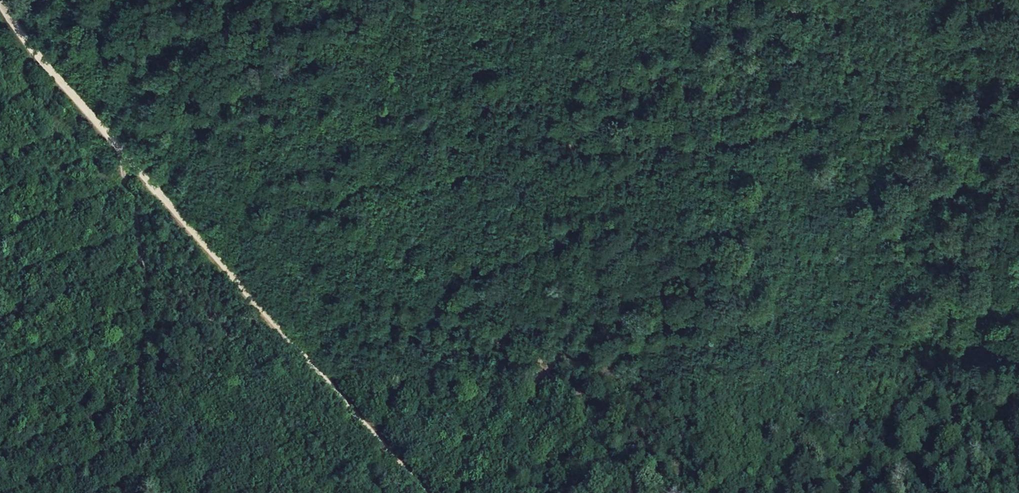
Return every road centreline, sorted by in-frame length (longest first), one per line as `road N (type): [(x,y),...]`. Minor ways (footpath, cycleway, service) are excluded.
road 1 (track): [(1,0),(28,44),(425,492)]
road 2 (track): [(945,0),(937,167),(947,384),(952,410),(967,428),(1018,415)]

